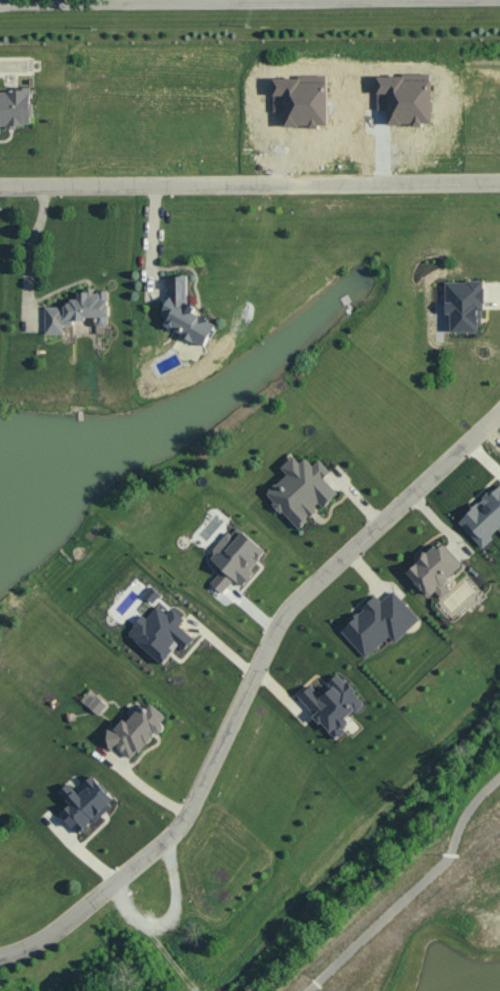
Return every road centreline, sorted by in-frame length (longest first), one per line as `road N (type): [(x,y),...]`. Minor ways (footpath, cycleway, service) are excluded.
road 1 (residential): [(499,414),(285,612),(178,821),(135,868),(40,941),(0,956)]
road 2 (residential): [(0,188),(499,182)]
road 3 (tertiary): [(0,6),(361,0)]

